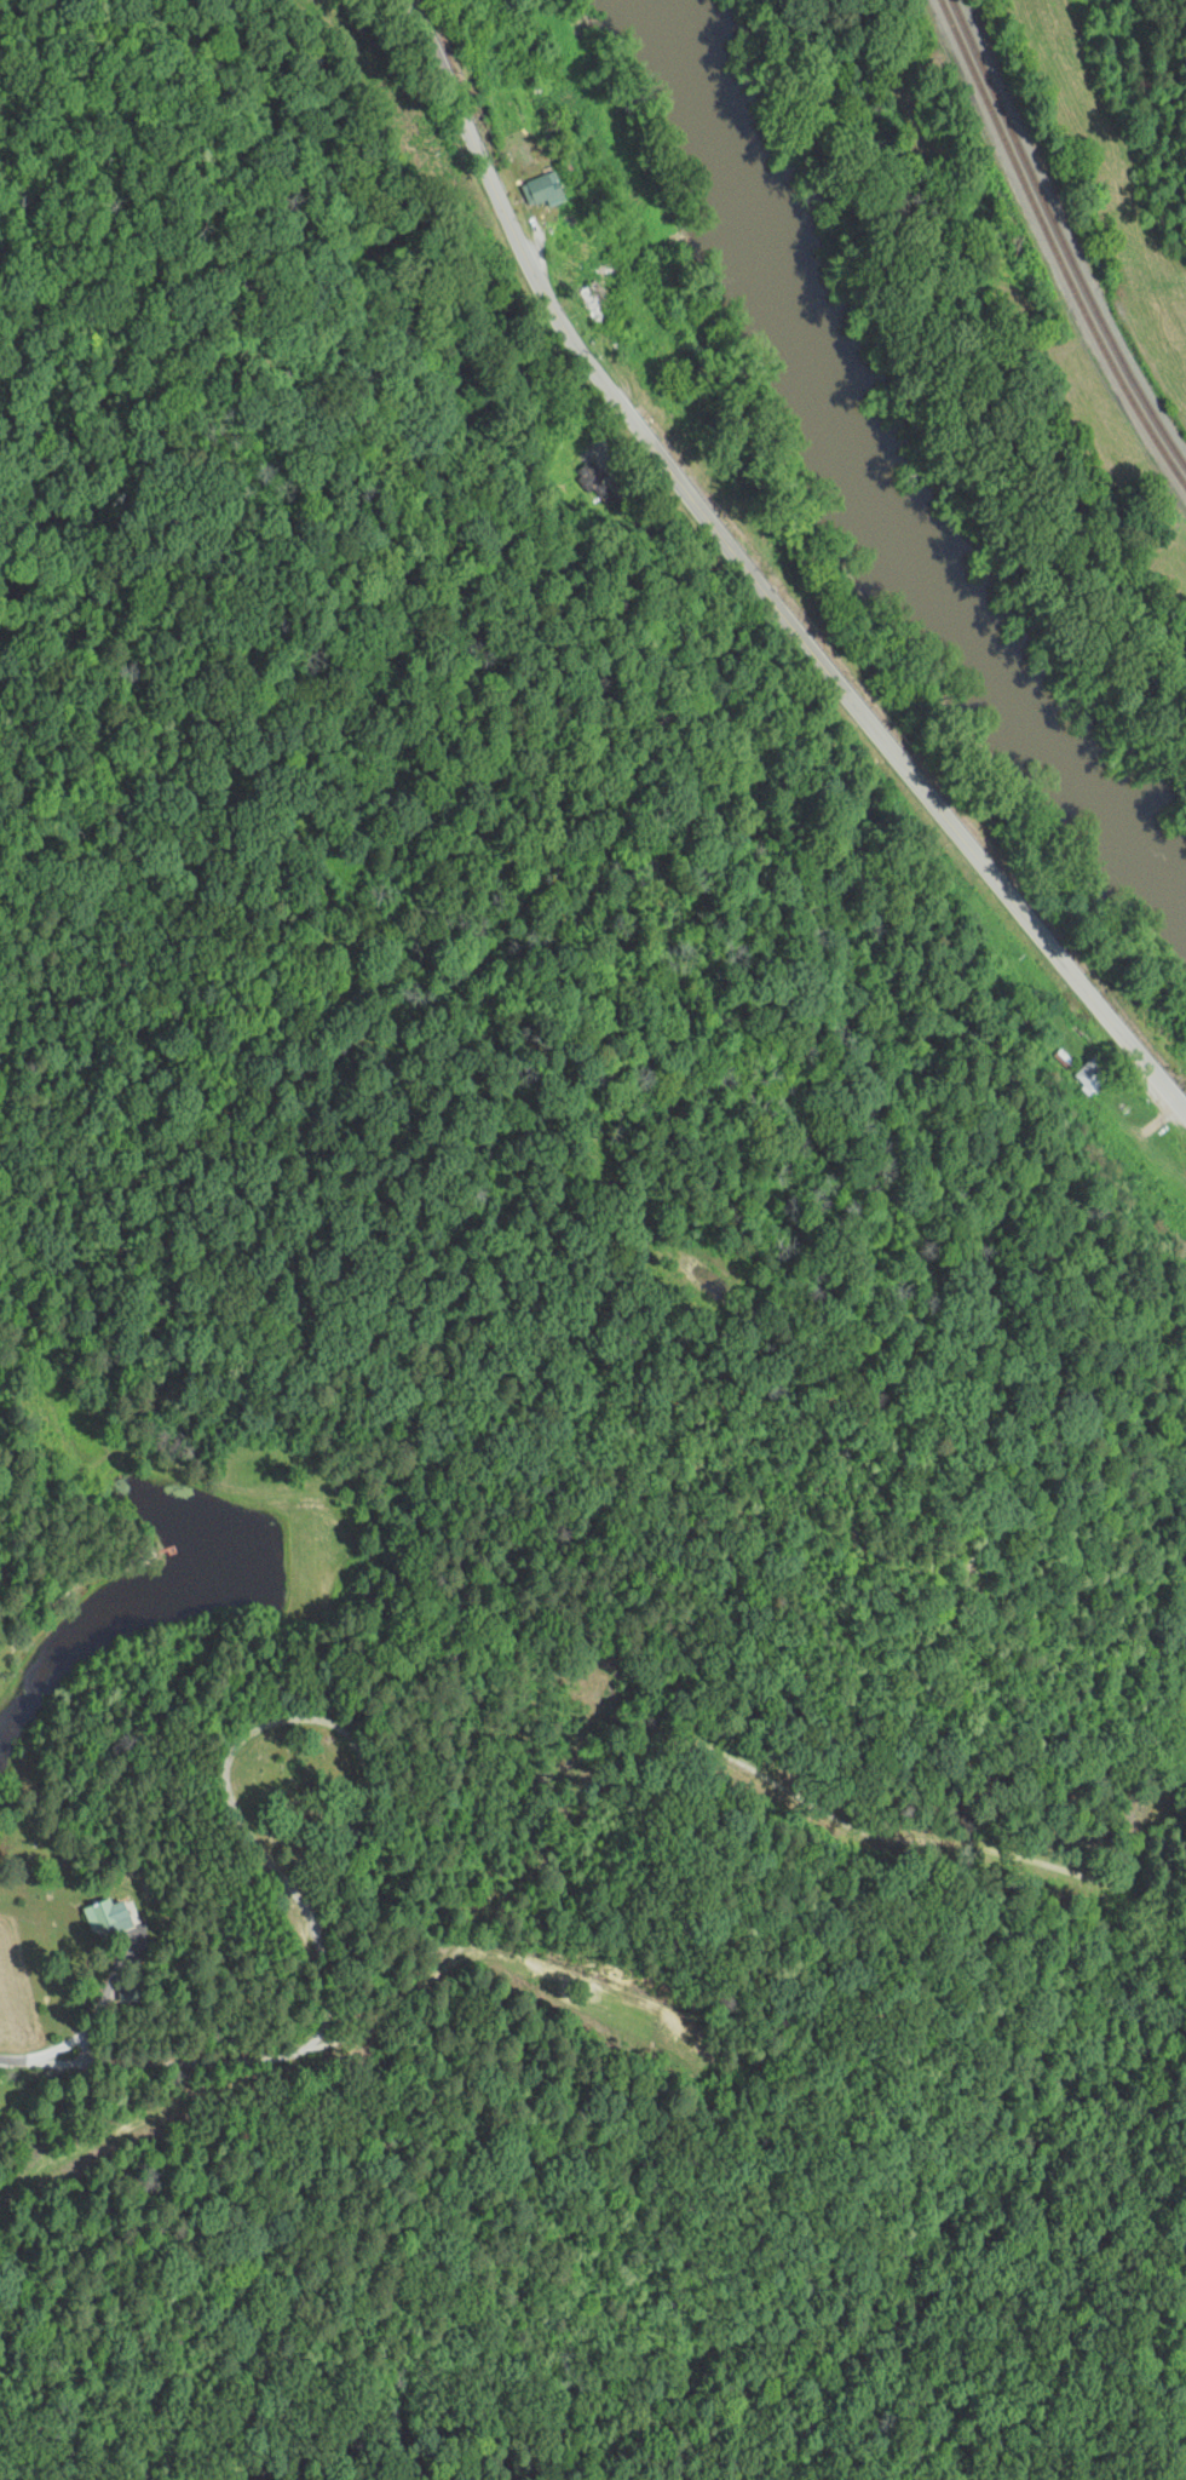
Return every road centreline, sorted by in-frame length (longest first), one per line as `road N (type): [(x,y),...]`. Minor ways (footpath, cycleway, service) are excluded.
road 1 (secondary): [(1185,1114),(806,645),(587,357),(518,240),(409,0)]
road 2 (residential): [(1185,356),(1156,224),(1090,92),(1083,33),(1065,0)]

